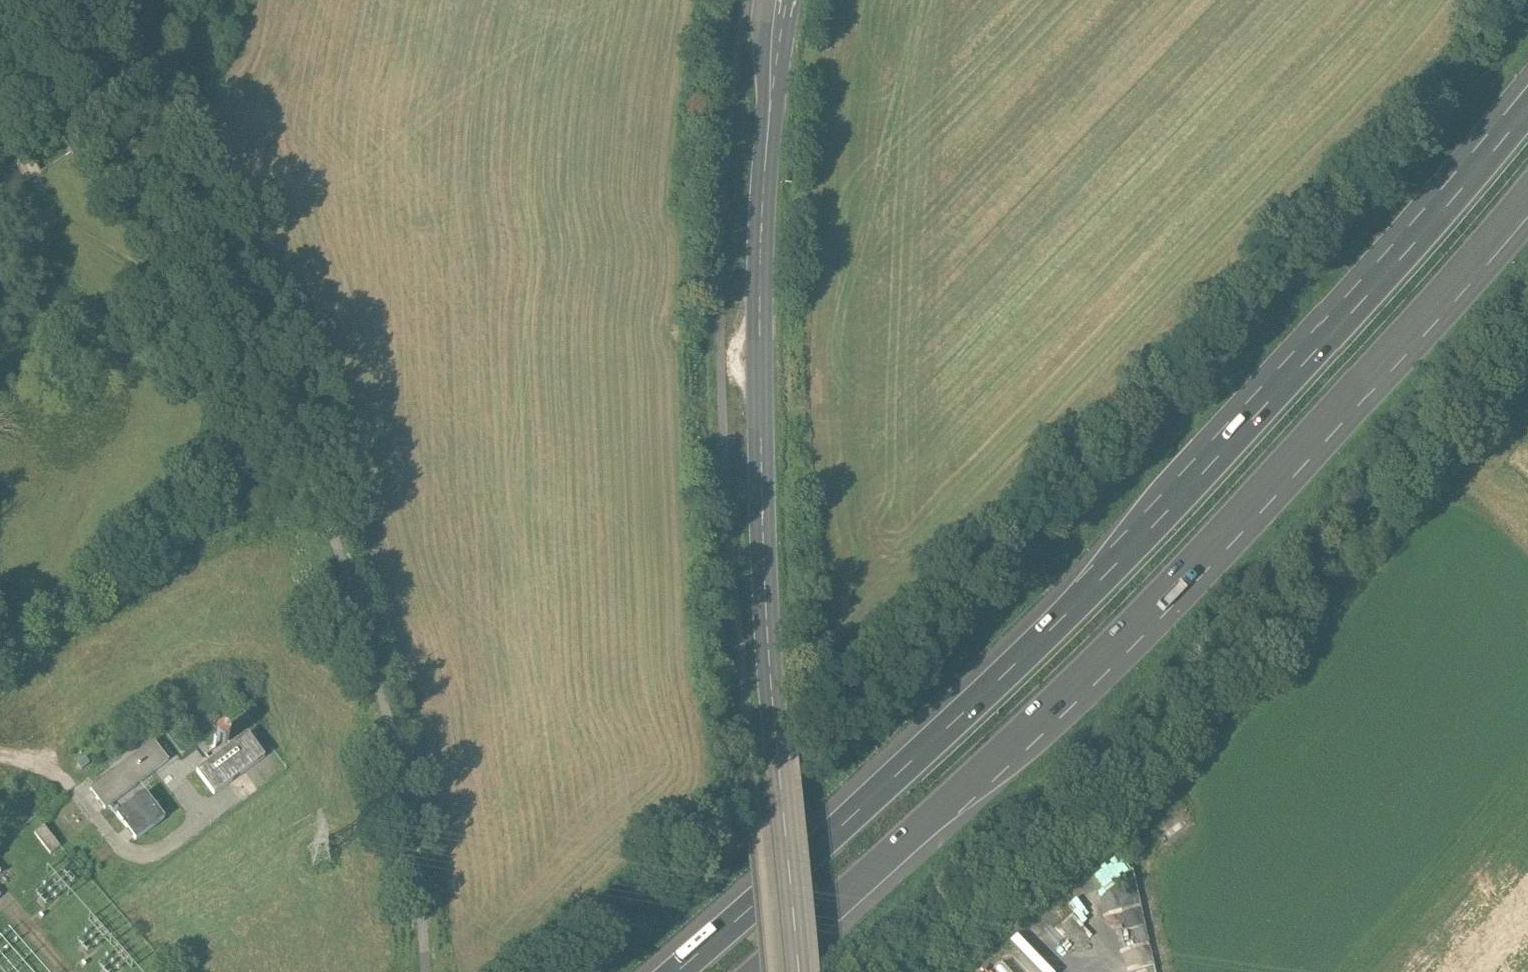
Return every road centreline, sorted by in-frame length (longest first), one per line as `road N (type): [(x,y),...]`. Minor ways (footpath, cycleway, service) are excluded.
road 1 (motorway): [(1527,106),(1387,271),(1126,550),(863,806),(664,971)]
road 2 (motorway): [(751,971),(893,852),(1150,601),(1527,188)]
road 3 (tertiary): [(785,0),(762,196),(761,417),(764,596),(798,971)]

